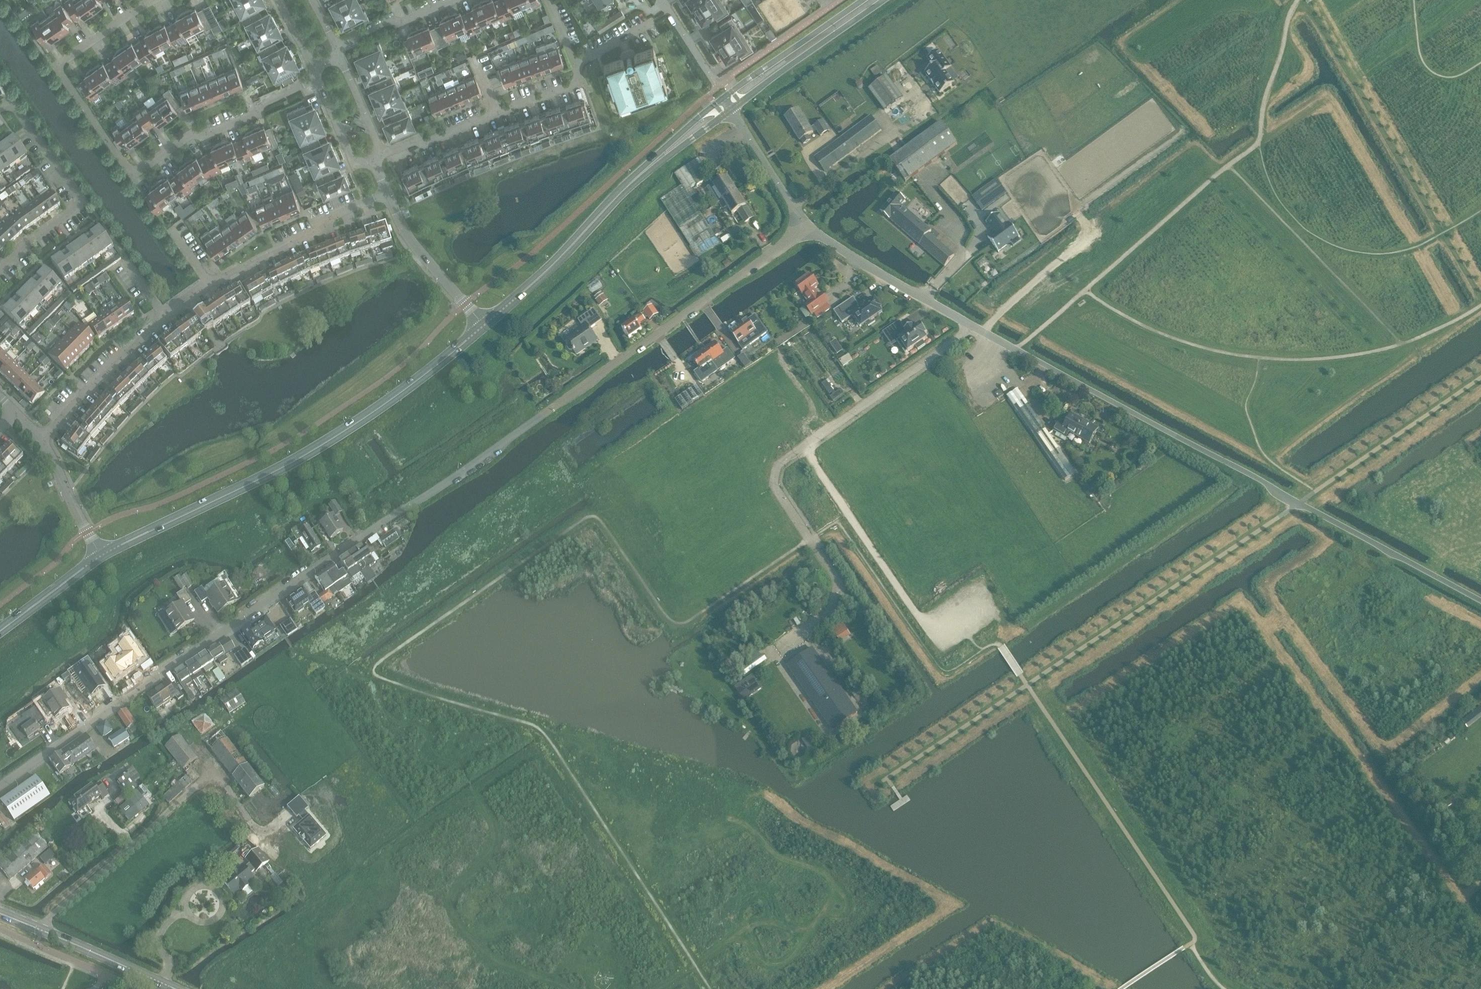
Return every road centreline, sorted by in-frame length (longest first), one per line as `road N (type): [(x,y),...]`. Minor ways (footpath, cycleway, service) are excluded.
road 1 (residential): [(1480,601),(799,226)]
road 2 (residential): [(0,787),(402,511)]
road 3 (residential): [(408,507),(783,245),(799,226)]
road 4 (secondary): [(103,557),(311,454),(486,328)]
road 5 (residential): [(41,441),(164,315),(209,284),(315,233),(335,214),(389,193)]
road 6 (residential): [(136,177),(57,66),(159,0)]
road 7 (residential): [(372,163),(577,85),(576,64)]
road 8 (secondary): [(486,328),(659,162)]
road 9 (residential): [(136,177),(198,132),(211,136),(262,115),(266,103),(320,78)]
road 10 (secondary): [(732,109),(886,0)]
road 11 (secondary): [(0,915),(172,988)]
road 12 (secondary): [(865,0),(724,98)]
road 13 (residential): [(486,328),(417,249),(389,193)]
road 14 (residential): [(0,112),(13,102),(86,204)]
road 15 (residential): [(799,226),(732,109)]
road 16 (residential): [(339,47),(462,0)]
road 17 (residential): [(103,557),(41,441)]
road 18 (secondary): [(0,634),(103,557)]
road 19 (residential): [(372,163),(379,143),(339,47)]

